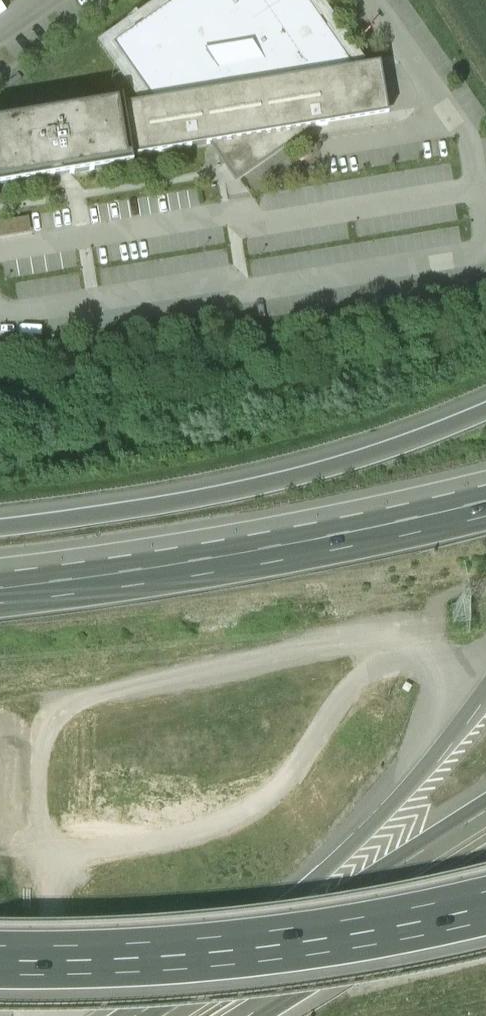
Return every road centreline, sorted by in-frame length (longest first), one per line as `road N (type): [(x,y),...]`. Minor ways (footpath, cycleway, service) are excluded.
road 1 (motorway): [(485,410),(295,477),(0,529)]
road 2 (motorway): [(485,503),(227,561),(0,594)]
road 3 (motorway): [(0,950),(257,938),(485,897)]
road 4 (motorway): [(485,696),(355,852),(229,973)]
road 5 (motorway): [(485,810),(229,973)]
road 6 (motorway): [(245,1015),(485,864)]

